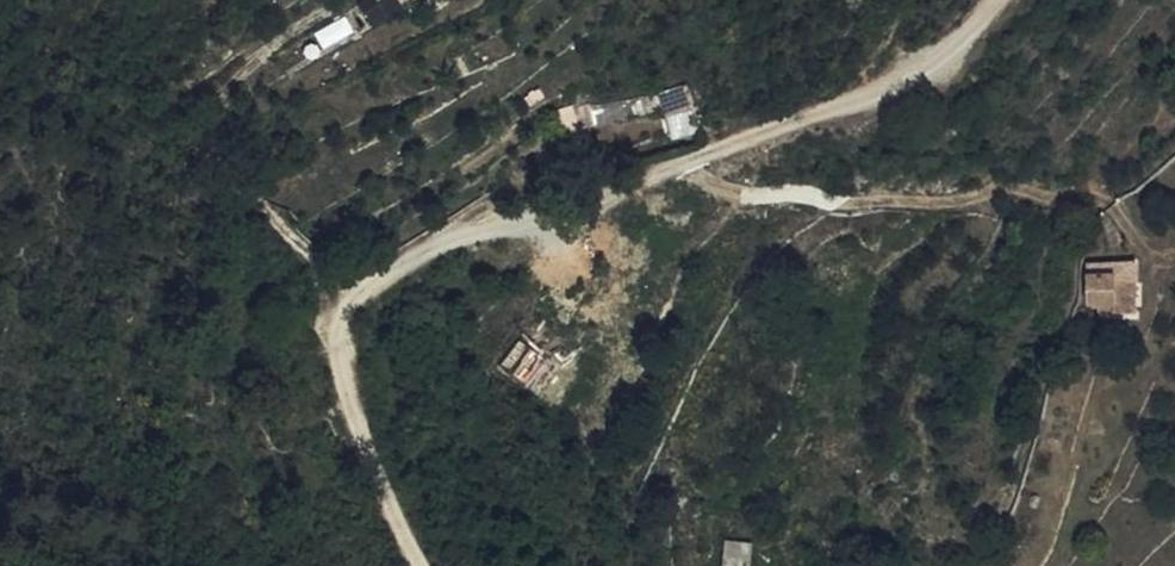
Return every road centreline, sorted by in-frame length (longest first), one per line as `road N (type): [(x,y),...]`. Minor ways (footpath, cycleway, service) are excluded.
road 1 (track): [(421,565),(377,482),(334,335),(339,314),(372,282),(445,244),(546,220),(905,76),(975,28),(999,0)]
road 2 (track): [(686,166),(734,186),(851,203),(1059,194),(1106,200),(1174,145)]
road 3 (track): [(339,314),(291,236),(217,170),(205,141),(217,111),(254,90)]

